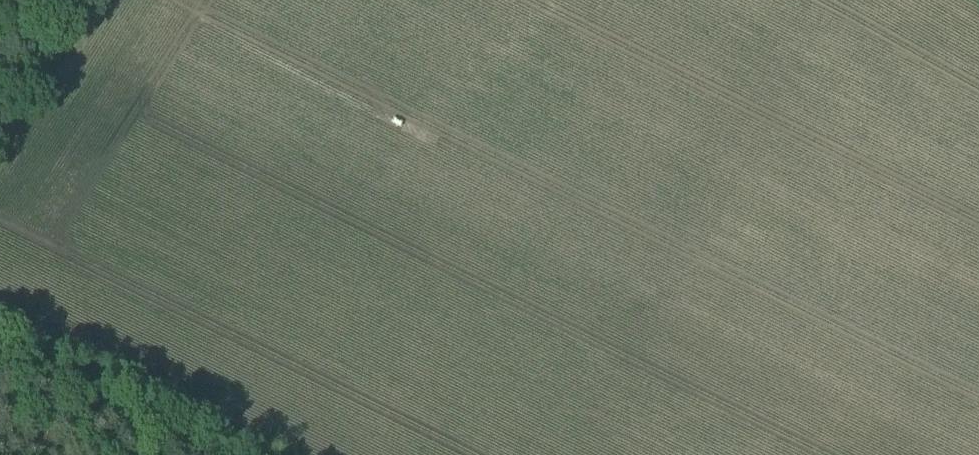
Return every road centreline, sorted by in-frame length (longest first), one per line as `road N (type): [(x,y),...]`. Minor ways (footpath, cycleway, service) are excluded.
road 1 (track): [(287,454),(0,307)]
road 2 (track): [(0,139),(90,0)]

